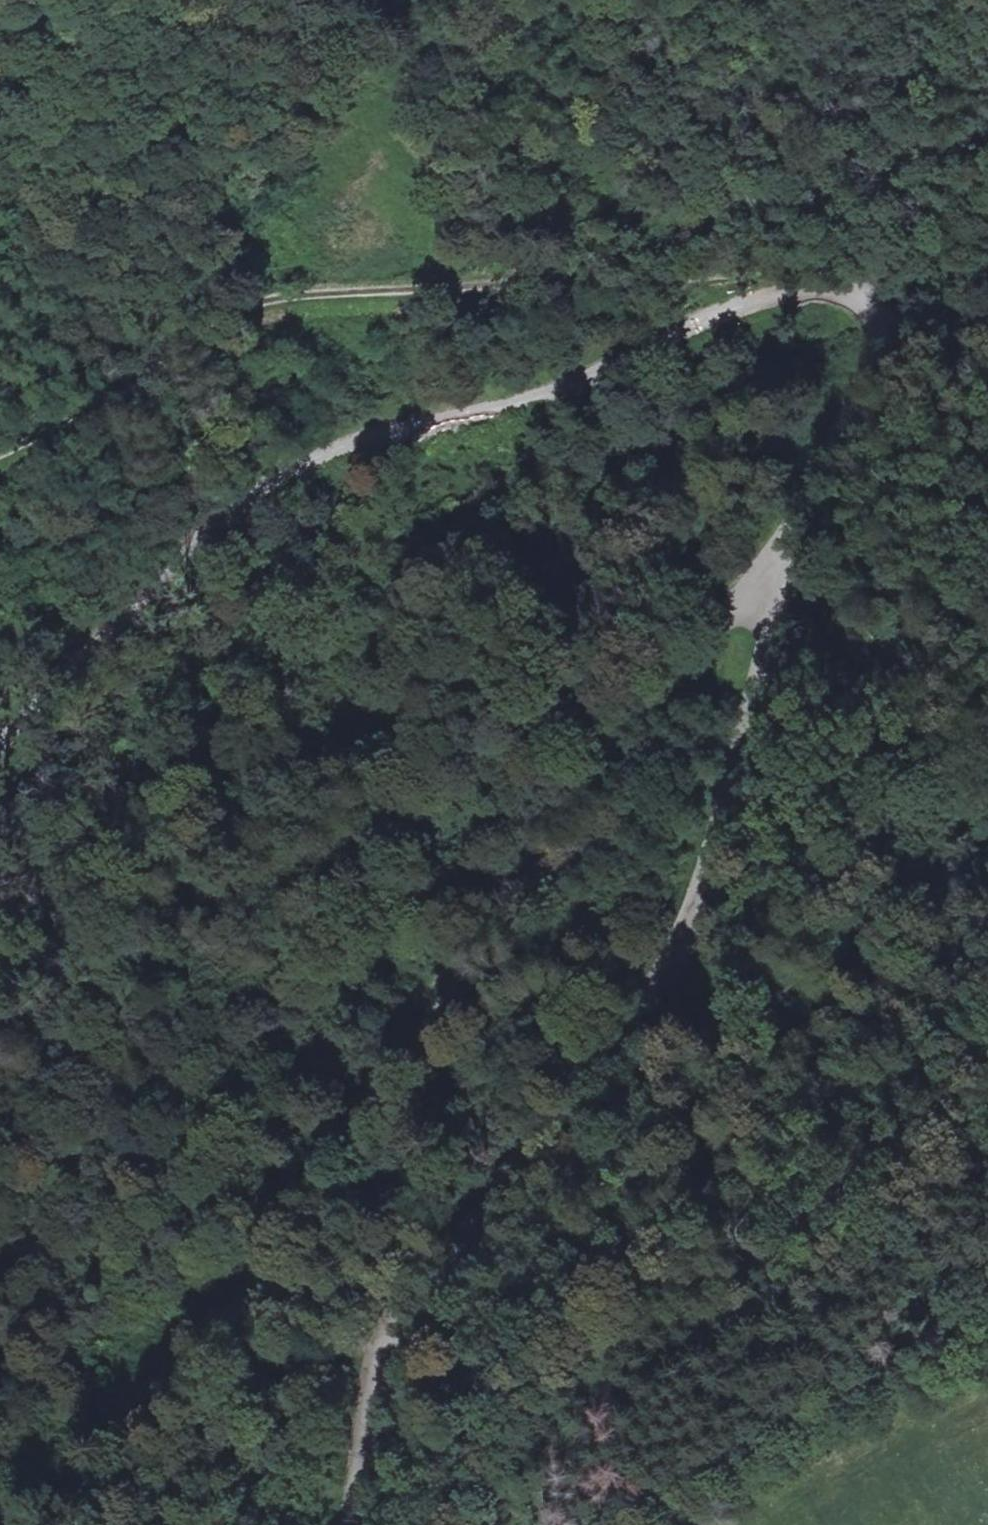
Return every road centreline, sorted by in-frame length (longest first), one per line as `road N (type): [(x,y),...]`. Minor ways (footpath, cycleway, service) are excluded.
road 1 (unclassified): [(0,731),(162,582),(308,468),(346,449),(549,395),(802,290),(838,290),(866,303),(878,320),(880,352),(855,426),(784,572)]
road 2 (unclassified): [(784,572),(738,602),(213,1283),(67,1524)]
road 3 (tertiary): [(784,572),(722,832),(689,924),(623,1053),(422,1293),(386,1358),(345,1524)]
road 4 (track): [(0,454),(251,289),(745,269),(802,290)]
road 5 (track): [(987,1310),(902,1389),(650,1524)]

